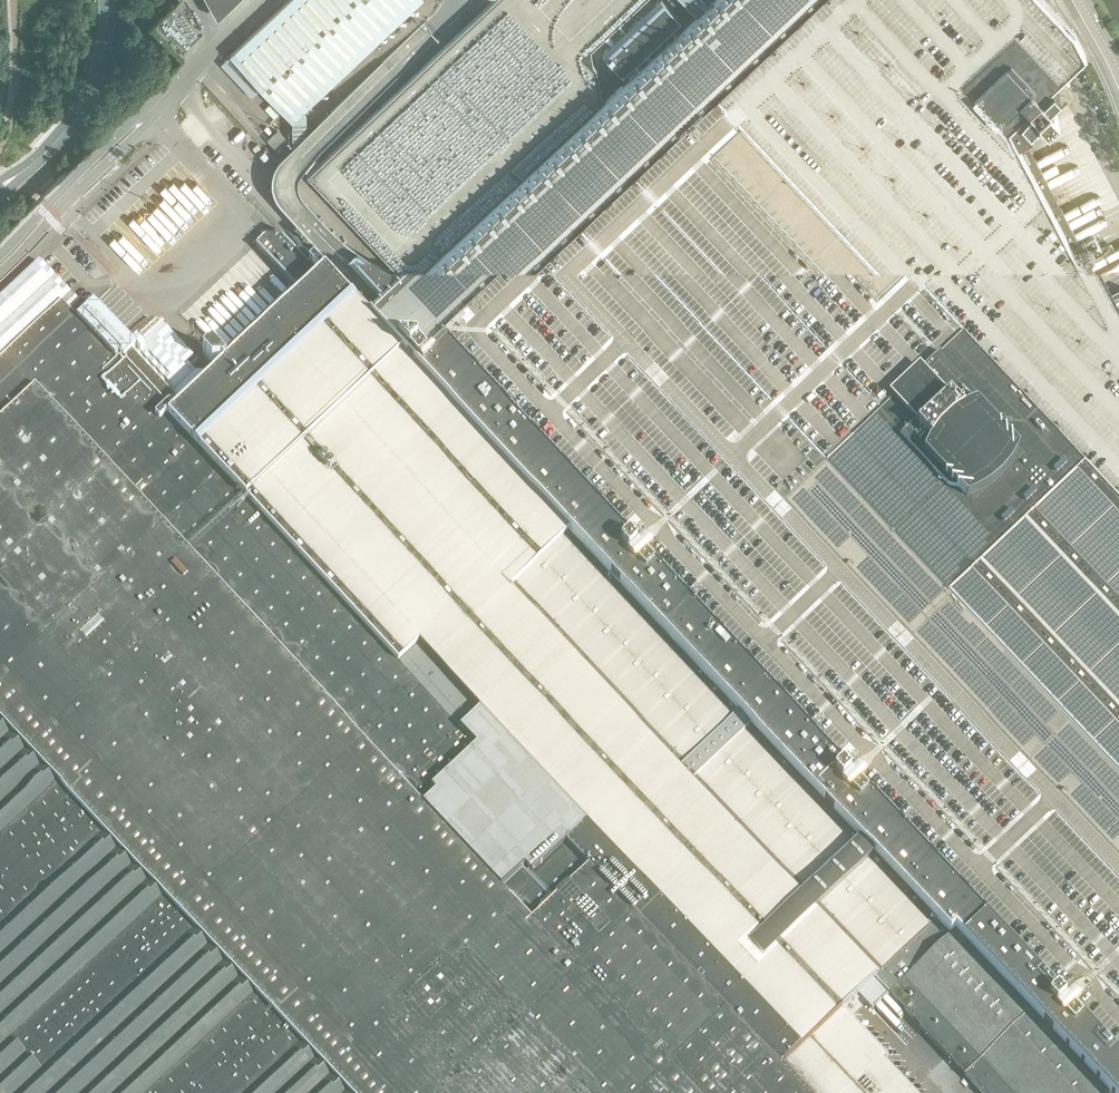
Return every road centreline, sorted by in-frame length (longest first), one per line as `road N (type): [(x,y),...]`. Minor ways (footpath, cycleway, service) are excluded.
road 1 (tertiary): [(0,189),(45,155),(87,102),(105,47),(108,0)]

